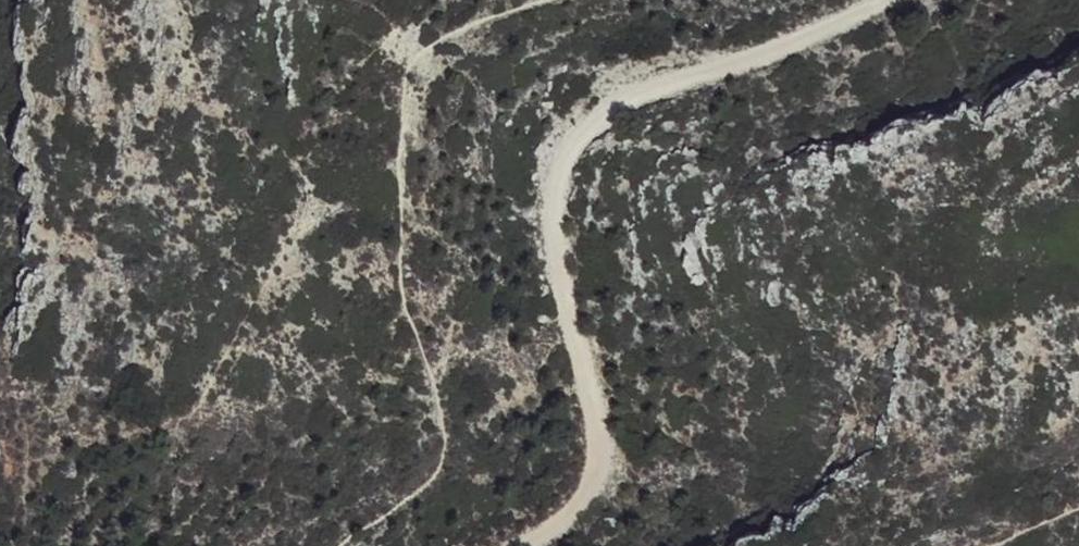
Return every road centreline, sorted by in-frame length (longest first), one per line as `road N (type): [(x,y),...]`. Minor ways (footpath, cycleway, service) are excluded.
road 1 (track): [(527,545),(584,483),(605,423),(558,256),(605,103),(775,45),(866,0)]

